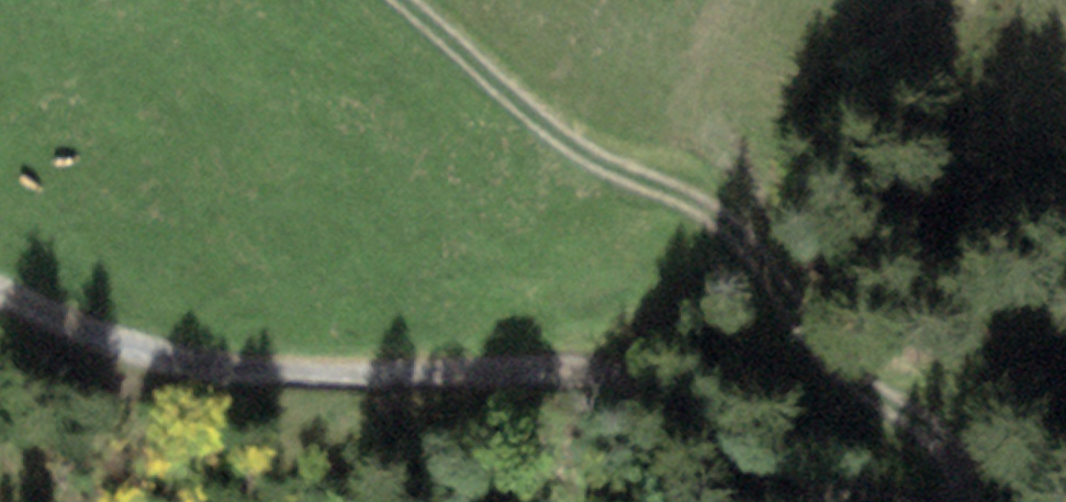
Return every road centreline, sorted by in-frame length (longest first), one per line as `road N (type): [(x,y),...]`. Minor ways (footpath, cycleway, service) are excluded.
road 1 (track): [(938,501),(797,428),(588,374),(242,378),(122,352)]
road 2 (track): [(959,501),(925,429),(832,374),(712,218),(585,159),(385,0)]
road 3 (track): [(0,300),(122,352)]

